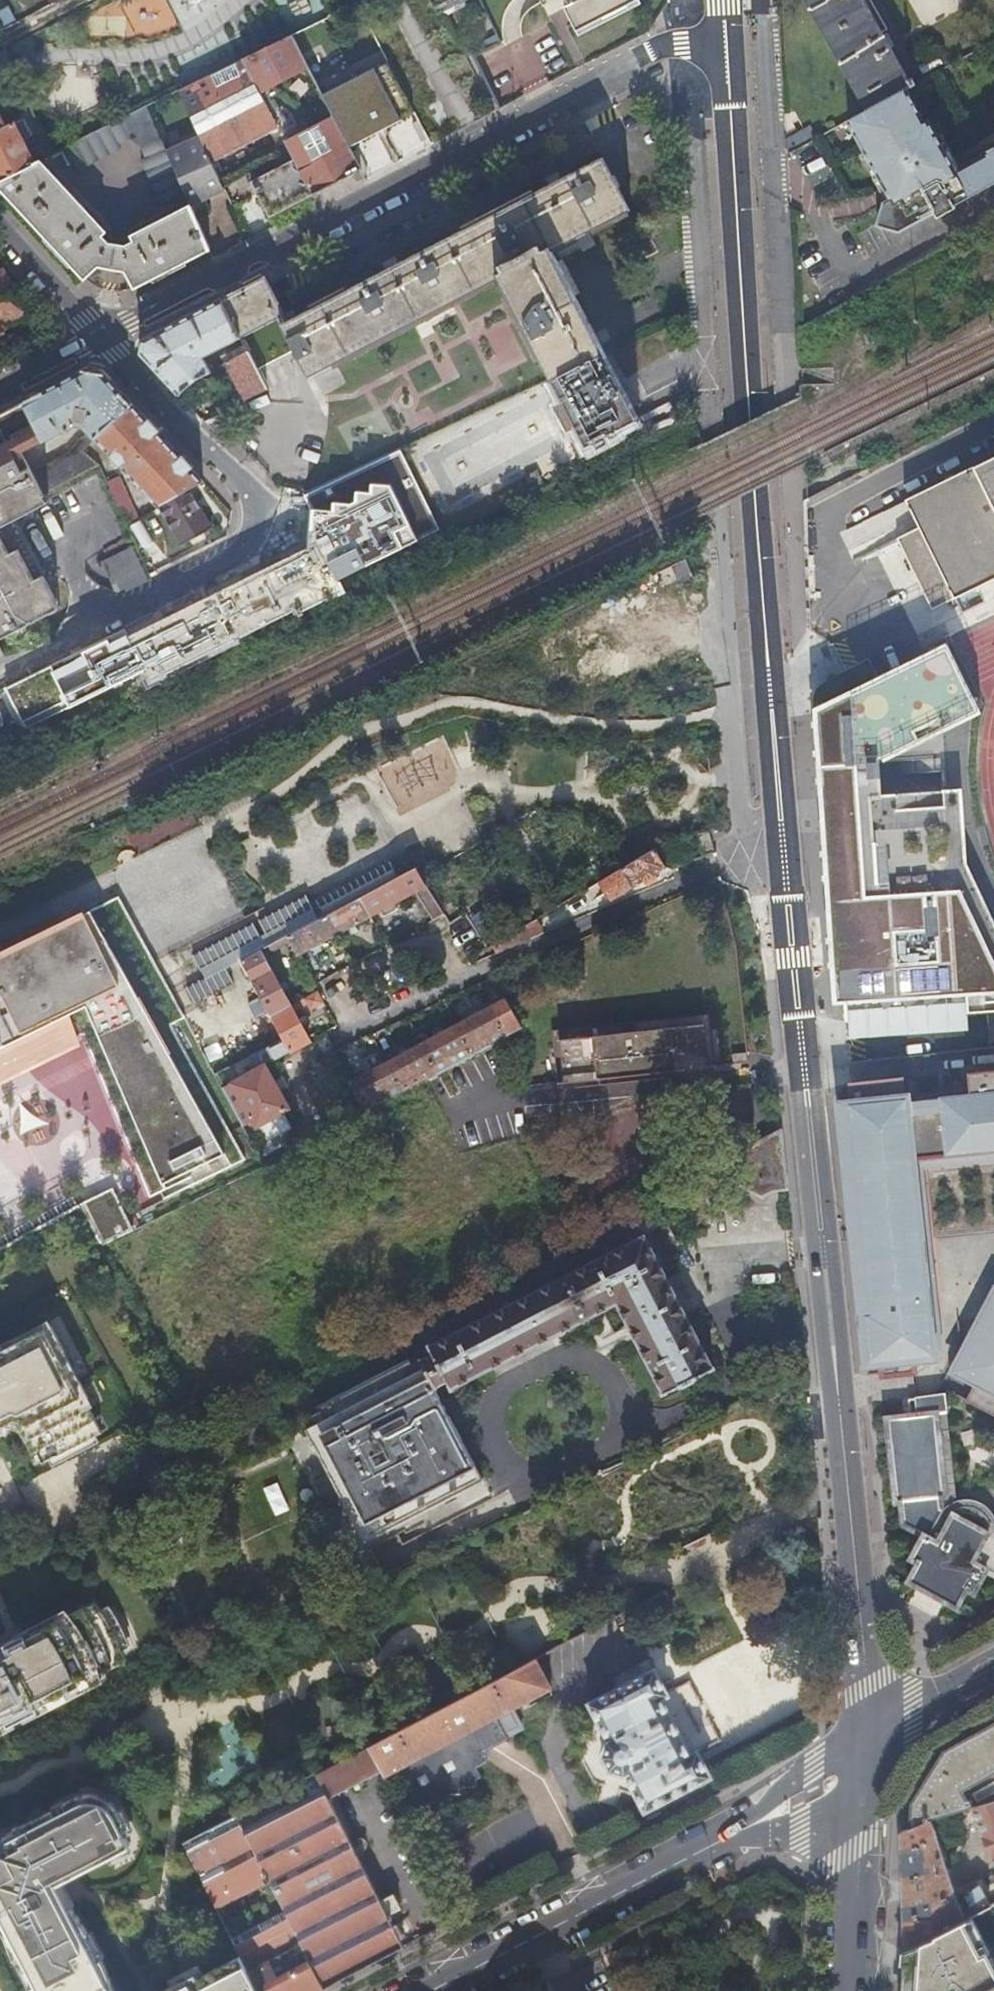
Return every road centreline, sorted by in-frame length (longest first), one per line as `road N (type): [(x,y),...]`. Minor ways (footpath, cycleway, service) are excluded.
road 1 (secondary): [(867,1747),(864,1630),(784,847)]
road 2 (secondary): [(784,847),(727,40)]
road 3 (residential): [(101,334),(652,50),(727,40)]
road 4 (residential): [(867,1747),(812,1792),(431,1990)]
road 5 (residential): [(784,847),(747,851),(438,988)]
road 6 (secondary): [(853,1990),(867,1747)]
road 7 (residential): [(438,988),(354,1026),(331,988),(416,943)]
road 8 (residential): [(250,493),(101,334)]
road 9 (residential): [(101,334),(0,224)]
road 10 (residential): [(867,1747),(993,1670)]
road 11 (residential): [(0,937),(113,881)]

